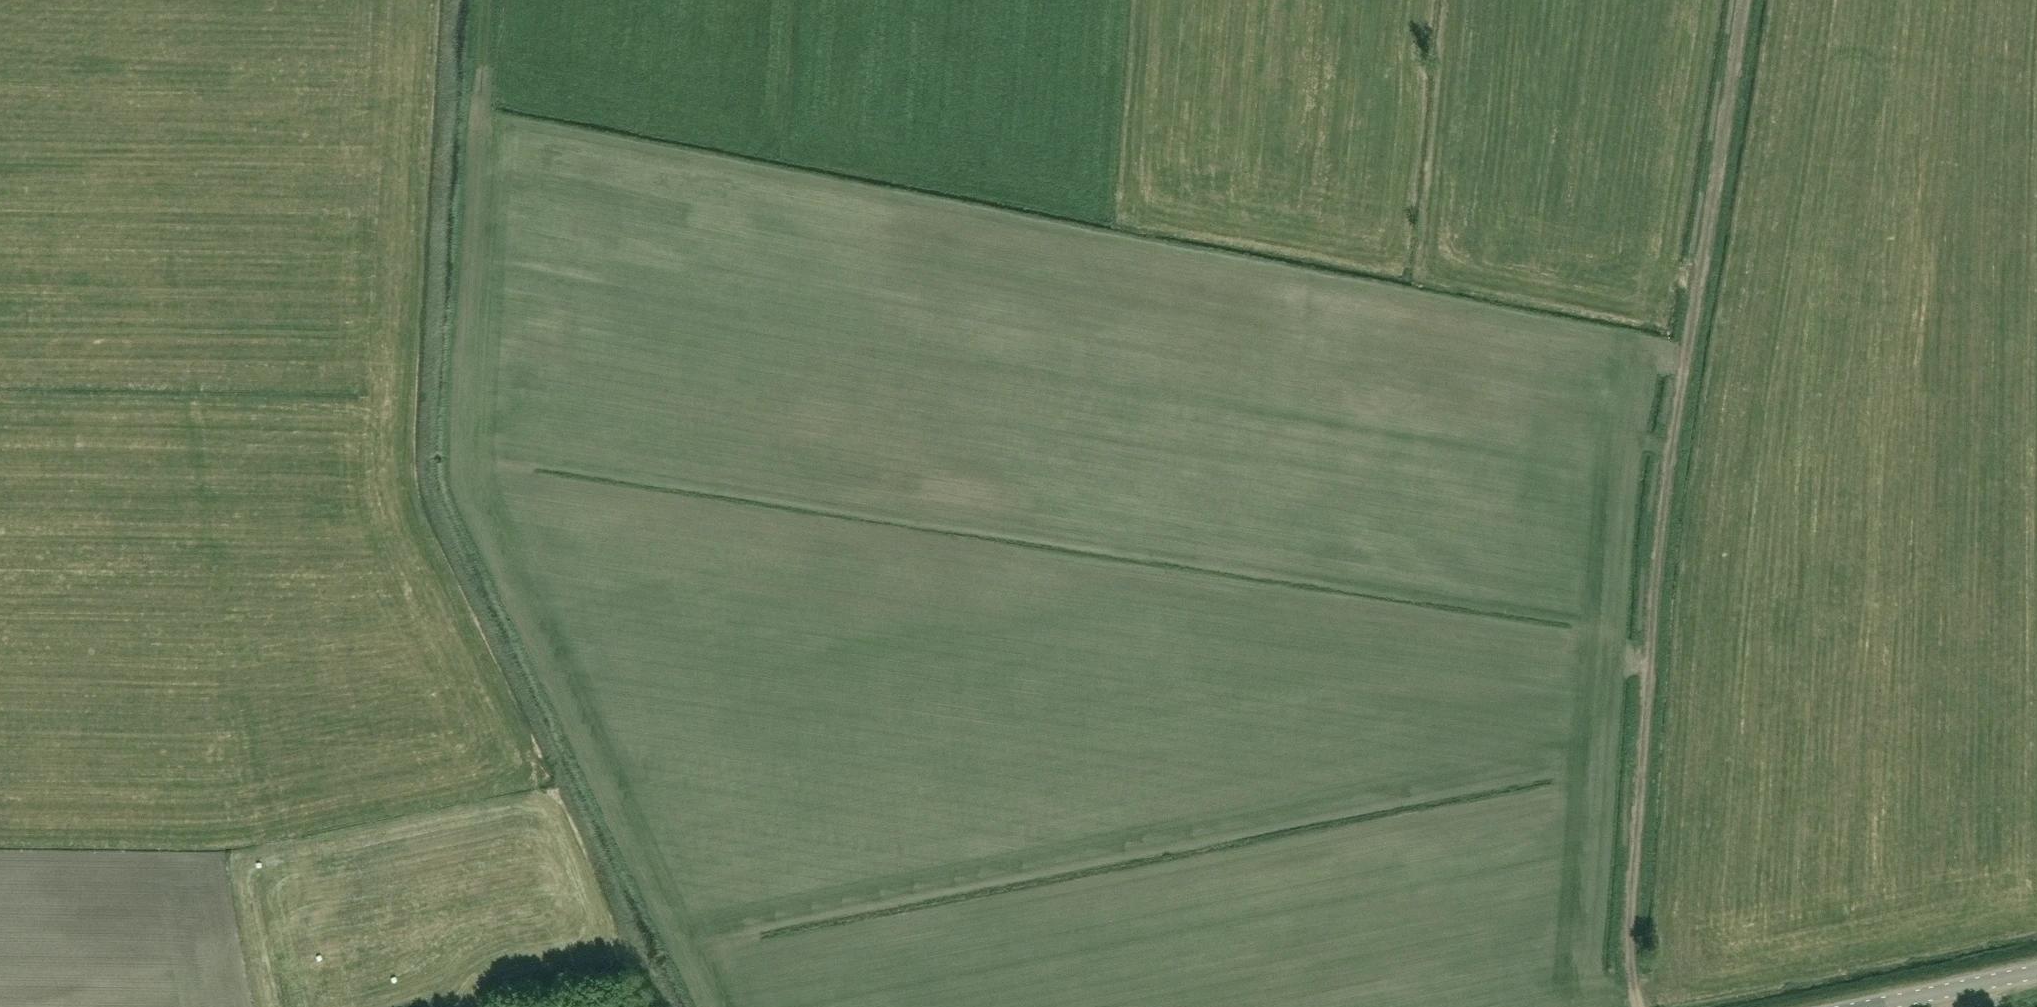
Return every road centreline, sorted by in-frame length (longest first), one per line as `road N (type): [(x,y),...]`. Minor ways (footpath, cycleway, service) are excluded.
road 1 (track): [(1745,0),(1694,325),(1642,756),(1630,931),(1640,1006)]
road 2 (unclassified): [(1878,1006),(2036,974)]

